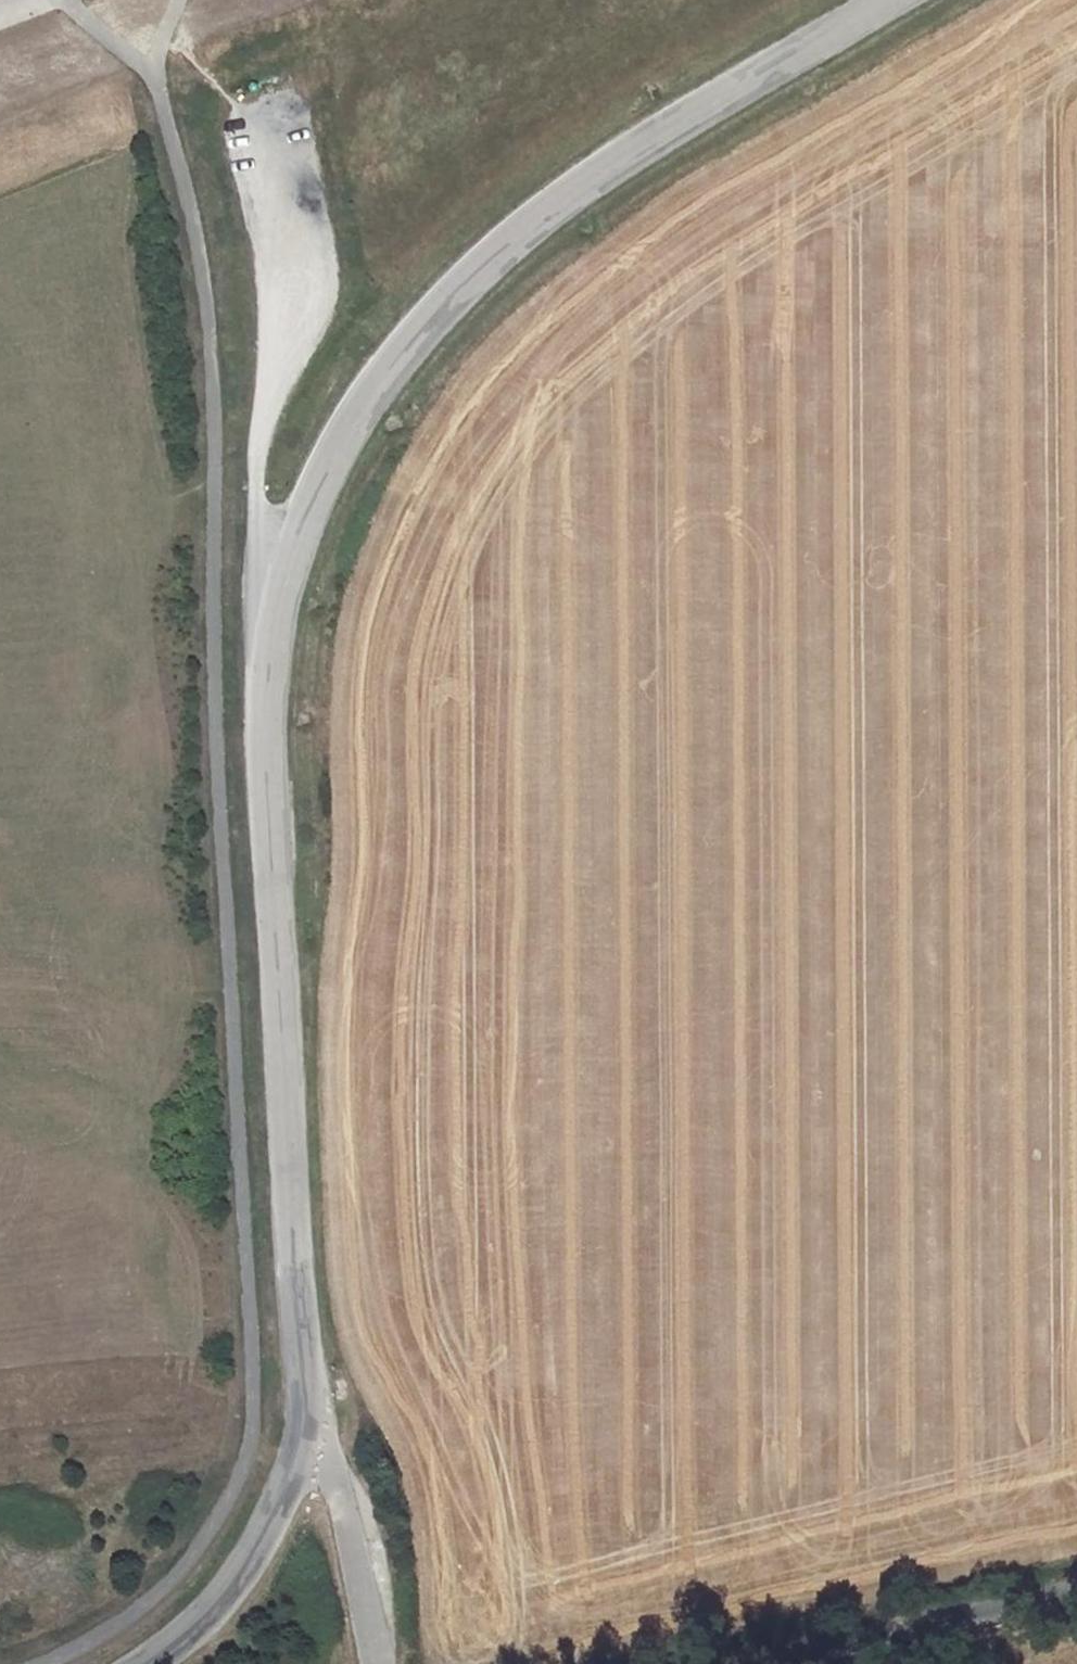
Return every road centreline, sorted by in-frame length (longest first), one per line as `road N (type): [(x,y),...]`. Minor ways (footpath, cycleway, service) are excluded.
road 1 (unclassified): [(891,0),(572,183),(388,365),(310,509),(272,604),(302,1457),(264,1546),(158,1663)]

